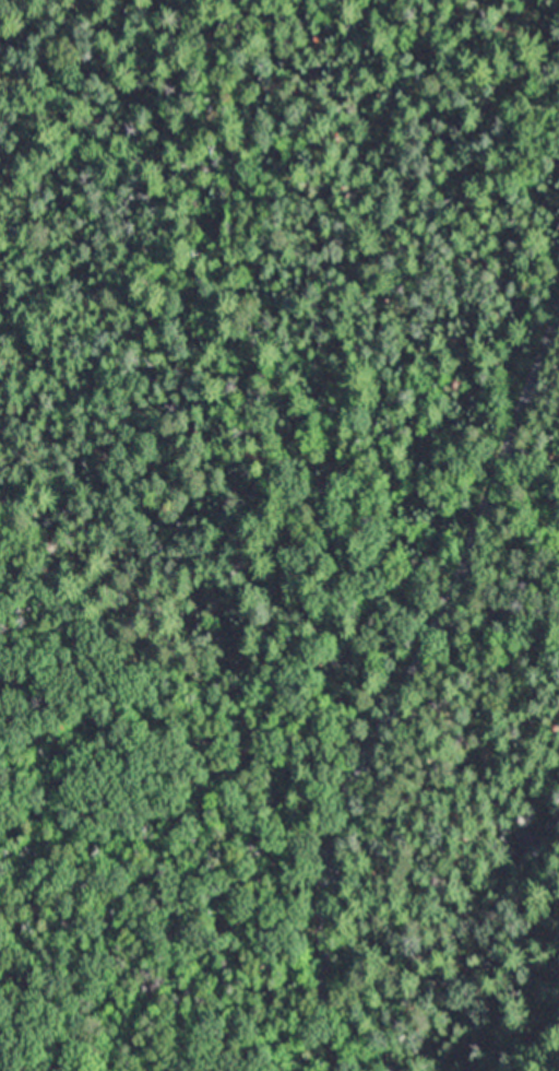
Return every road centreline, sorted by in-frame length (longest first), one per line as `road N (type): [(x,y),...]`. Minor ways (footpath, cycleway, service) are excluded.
road 1 (residential): [(355,1070),(330,968),(341,852),(558,336)]

